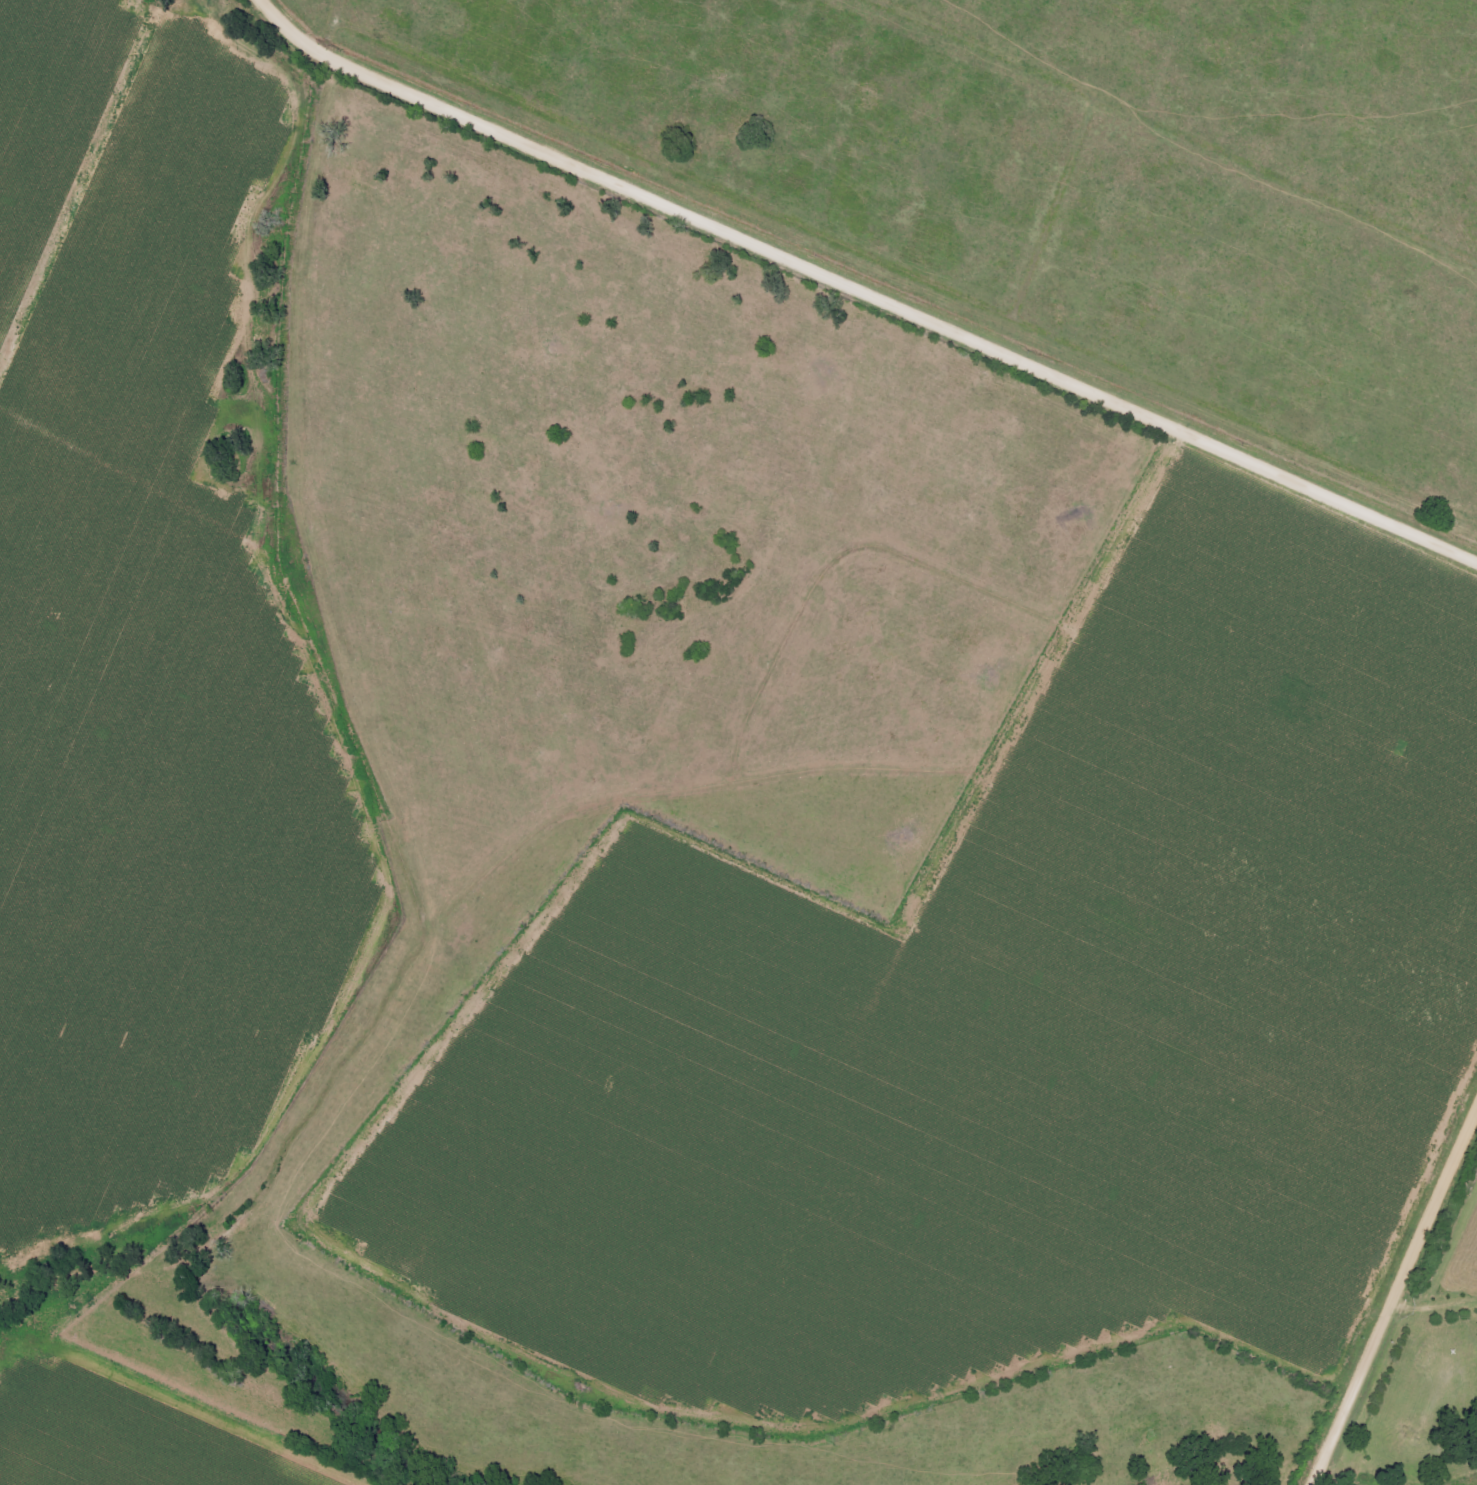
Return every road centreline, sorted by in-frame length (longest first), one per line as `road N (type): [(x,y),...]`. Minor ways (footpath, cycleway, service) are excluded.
road 1 (residential): [(1476,560),(337,58),(289,28),(265,0)]
road 2 (residential): [(1310,1484),(1476,1103)]

